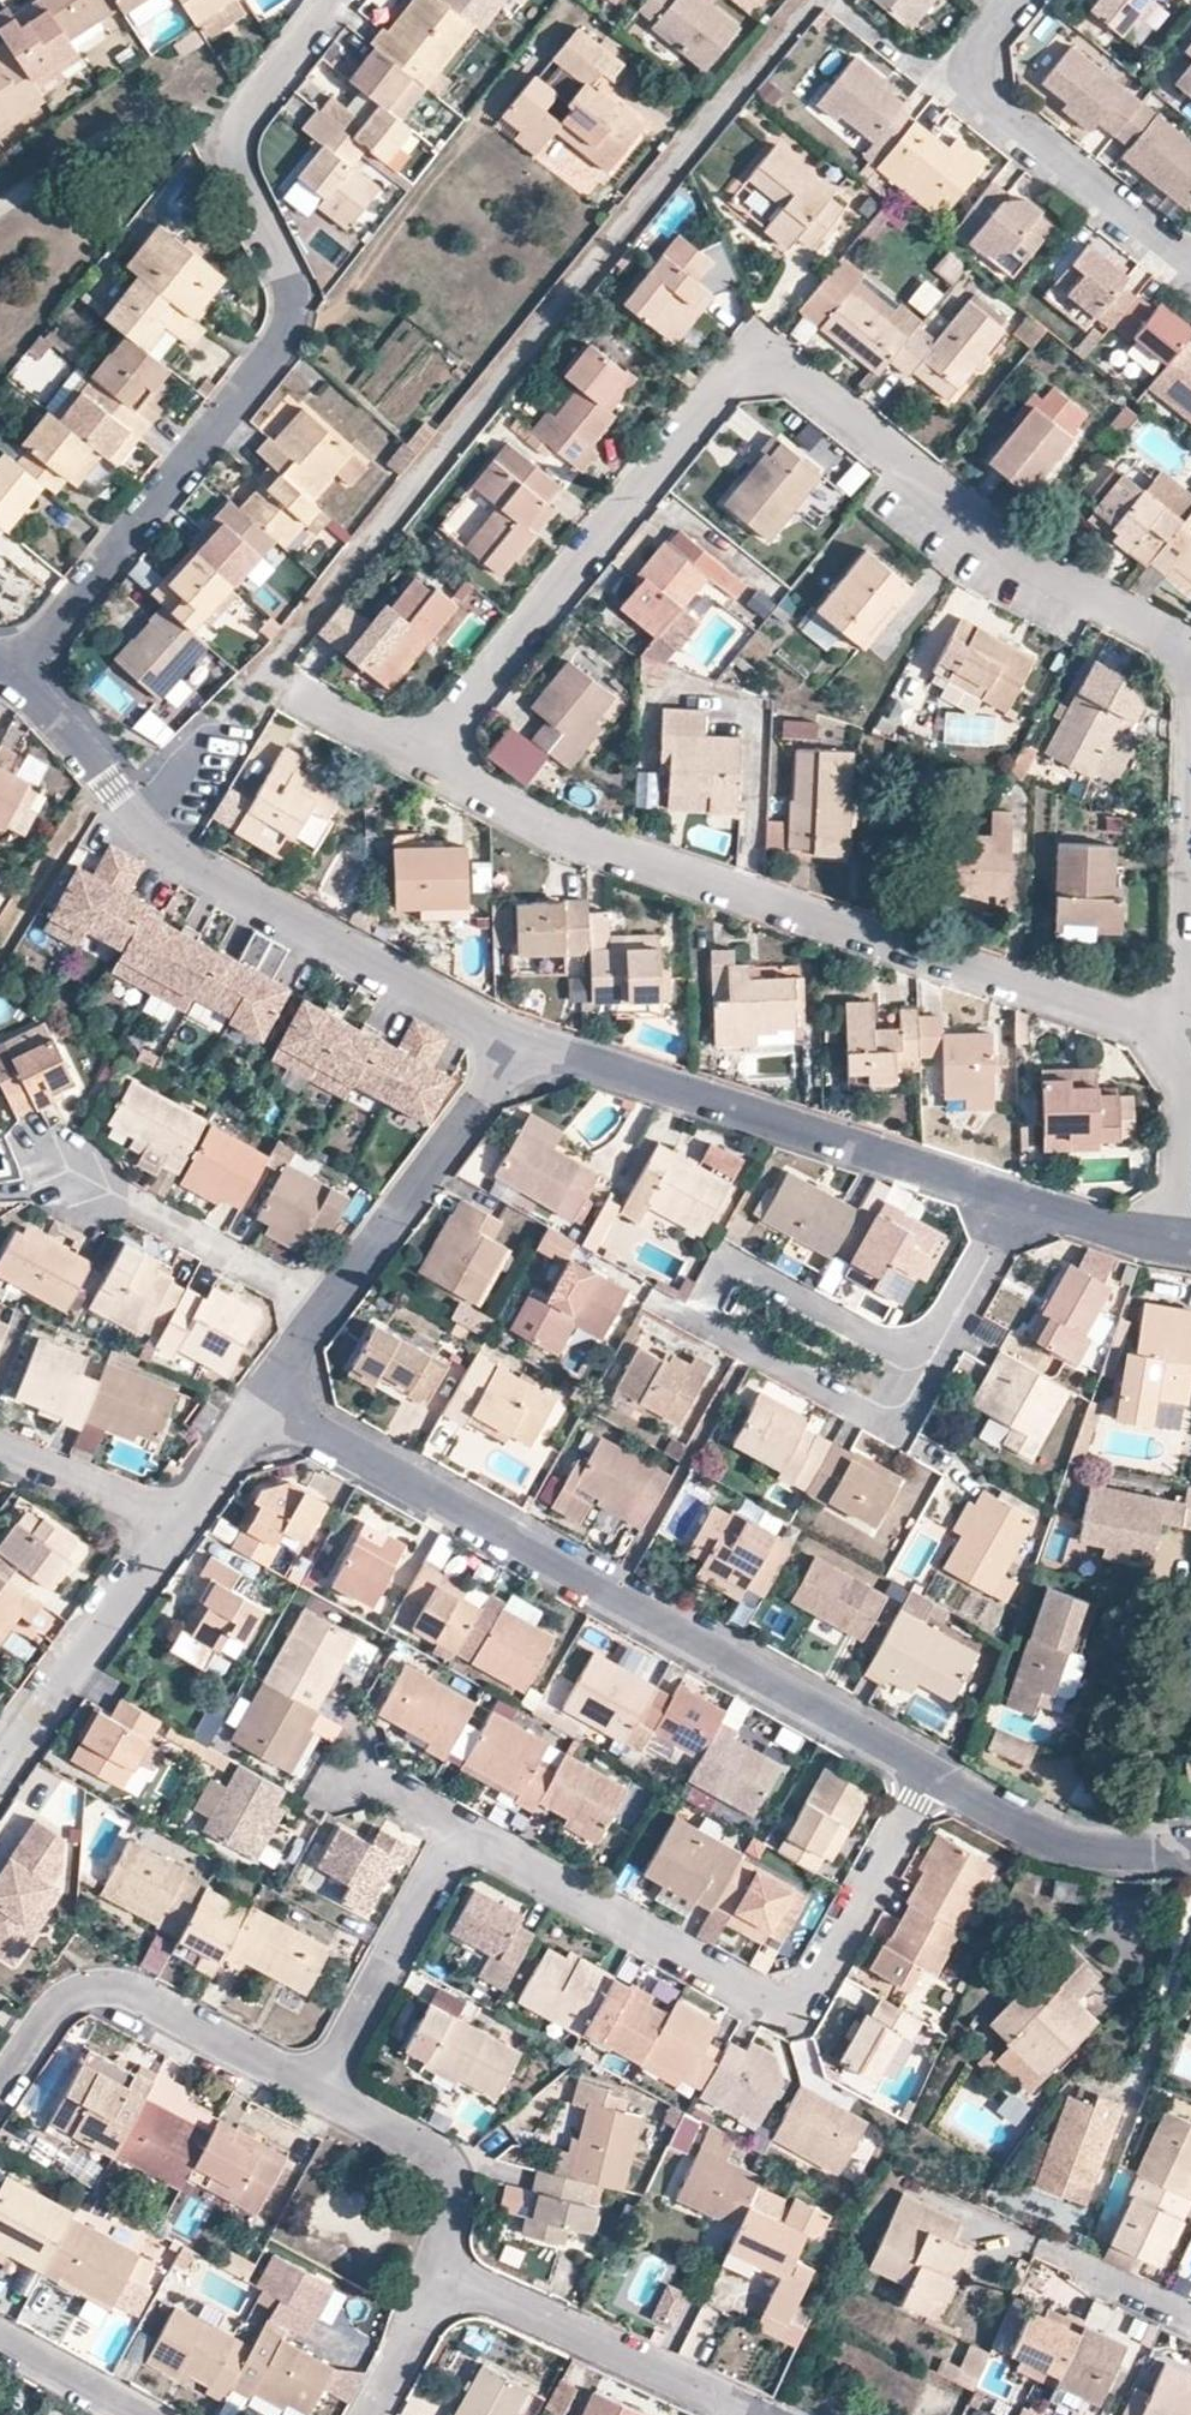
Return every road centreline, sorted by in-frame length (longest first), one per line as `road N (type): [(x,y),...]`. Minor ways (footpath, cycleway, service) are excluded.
road 1 (residential): [(430,742),(606,547),(727,384),(803,388),(1135,611),(1190,689)]
road 2 (residential): [(1184,1036),(698,886),(551,832),(437,767),(430,742)]
road 3 (residential): [(332,0),(237,124),(230,147),(292,291),(286,337),(21,671)]
road 4 (residential): [(265,1400),(932,1774)]
road 5 (residential): [(459,1830),(755,1996),(775,1998),(801,1991),(816,1976),(932,1774)]
road 6 (residential): [(21,671),(140,822),(223,878),(529,1040)]
road 7 (residential): [(934,1358),(894,1425),(698,1318),(729,1261),(882,1339)]
road 8 (residential): [(529,1040),(722,1112),(1013,1196)]
road 9 (residential): [(1028,0),(955,96),(1190,284)]
road 10 (residential): [(314,2100),(84,1982),(67,1990),(0,2090)]
road 11 (residential): [(747,2414),(430,2274)]
road 12 (residential): [(332,1308),(529,1040)]
road 13 (residential): [(459,1830),(314,2100)]
road 14 (residential): [(0,1767),(175,1521)]
road 15 (residential): [(332,1308),(75,1172)]
road 16 (residential): [(932,1774),(1059,1837),(1105,1849),(1190,1845)]
road 17 (residential): [(430,2274),(451,2204),(443,2182),(404,2148),(314,2100)]
road 18 (residential): [(1177,1241),(1184,1036)]
road 19 (residential): [(175,1521),(0,1453)]
road 20 (residential): [(1013,1196),(996,1259),(934,1358)]
road 21 (residential): [(1013,1196),(1177,1241)]
road 22 (residential): [(1042,2255),(1190,2323)]
road 23 (residential): [(369,2414),(399,2364),(430,2274)]
road 24 (residential): [(430,742),(408,744),(294,683)]
road 25 (residential): [(0,2342),(133,2414)]
road 26 (residential): [(175,1521),(265,1400)]
road 27 (residential): [(351,1768),(459,1830)]

